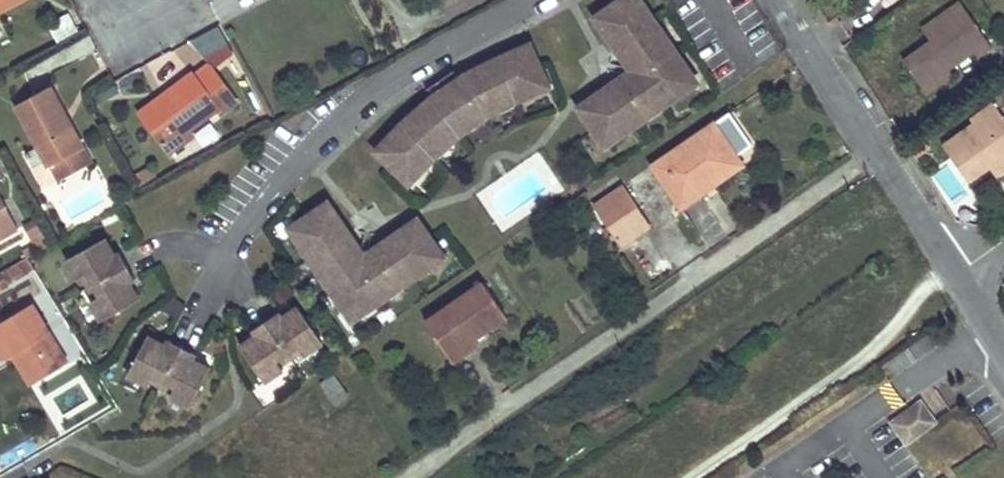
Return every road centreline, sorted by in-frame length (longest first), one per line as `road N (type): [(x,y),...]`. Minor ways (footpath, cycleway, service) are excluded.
road 1 (residential): [(203,306),(307,138),(546,0)]
road 2 (residential): [(959,264),(785,0)]

